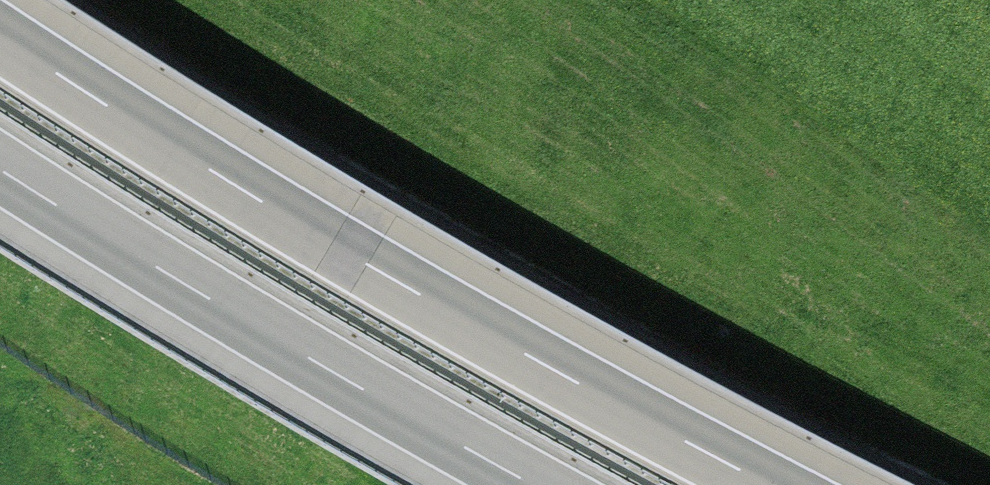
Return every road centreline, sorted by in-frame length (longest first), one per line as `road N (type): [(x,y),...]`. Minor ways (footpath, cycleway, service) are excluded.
road 1 (track): [(915,484),(601,337),(62,0)]
road 2 (motorway): [(772,484),(392,278),(0,35)]
road 3 (motorway): [(0,172),(530,484)]

